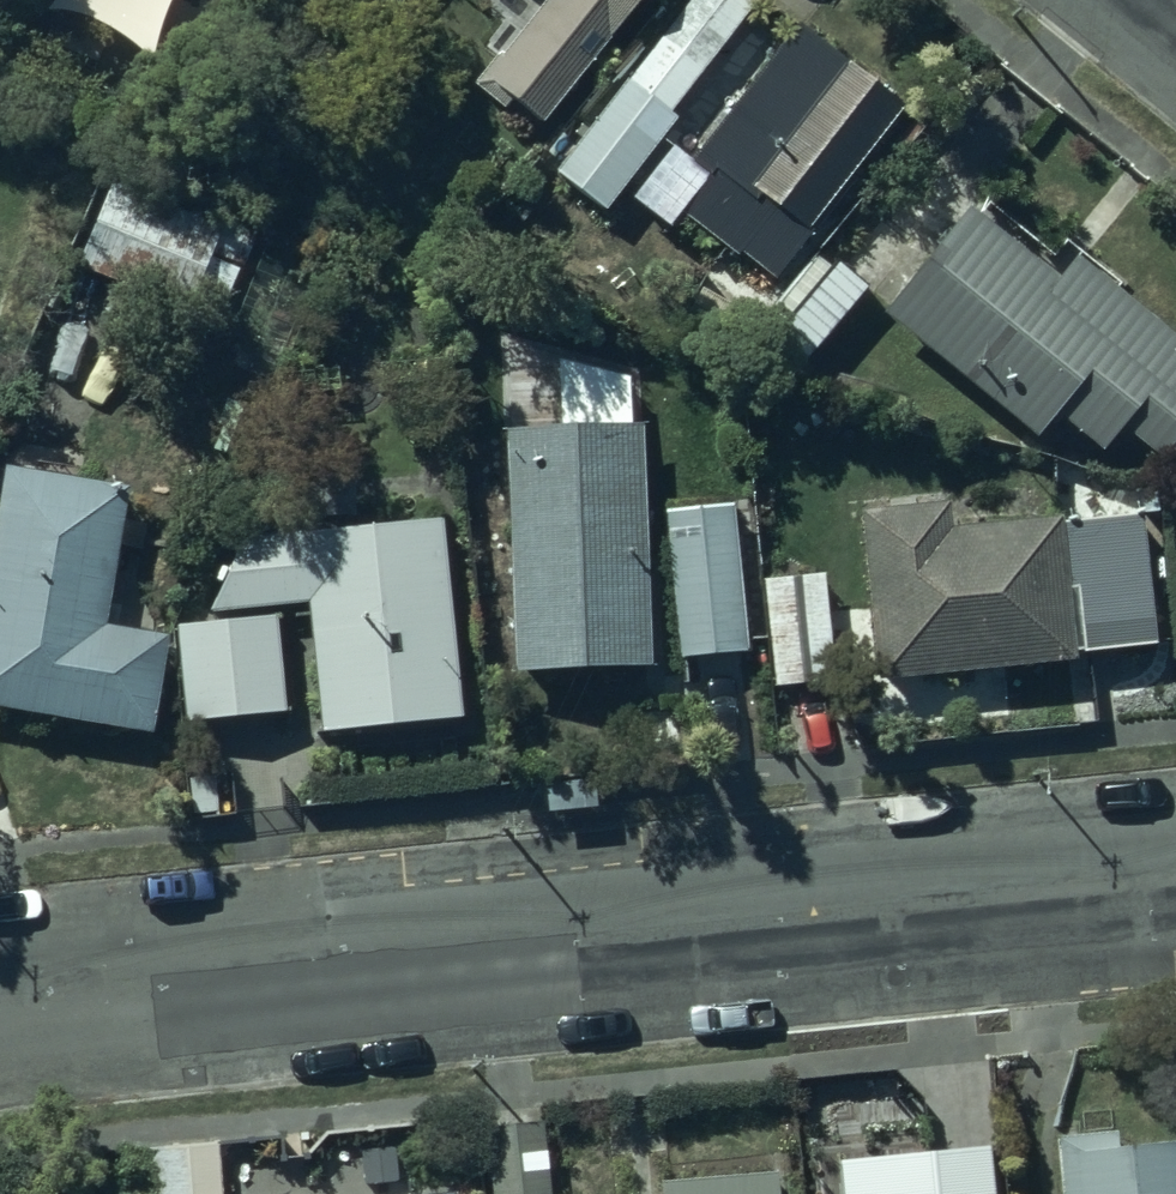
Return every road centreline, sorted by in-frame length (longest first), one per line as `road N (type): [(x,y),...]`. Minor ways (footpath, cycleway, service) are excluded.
road 1 (residential): [(0,1004),(1175,881)]

